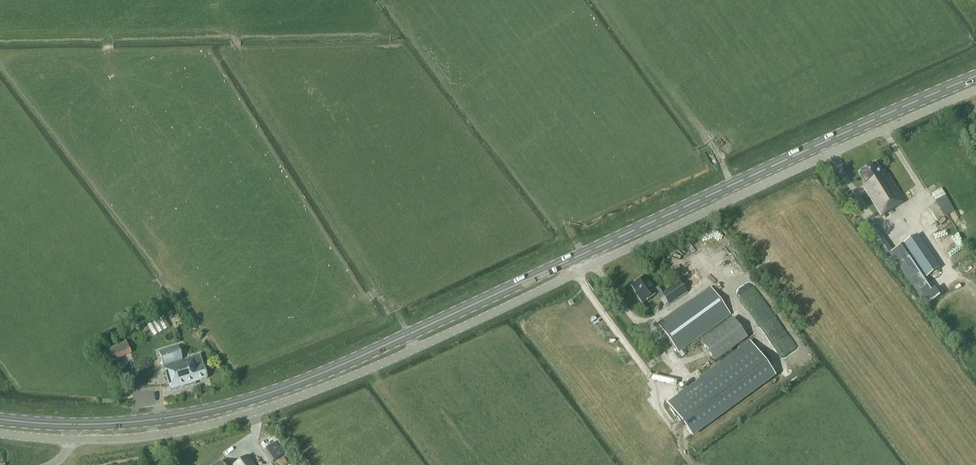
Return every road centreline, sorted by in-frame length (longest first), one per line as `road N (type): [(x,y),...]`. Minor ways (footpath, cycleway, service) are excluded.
road 1 (unclassified): [(70,439),(163,434),(282,403),(975,89)]
road 2 (primary): [(71,424),(195,412),(308,378),(975,75)]
road 3 (track): [(645,369),(515,464)]

